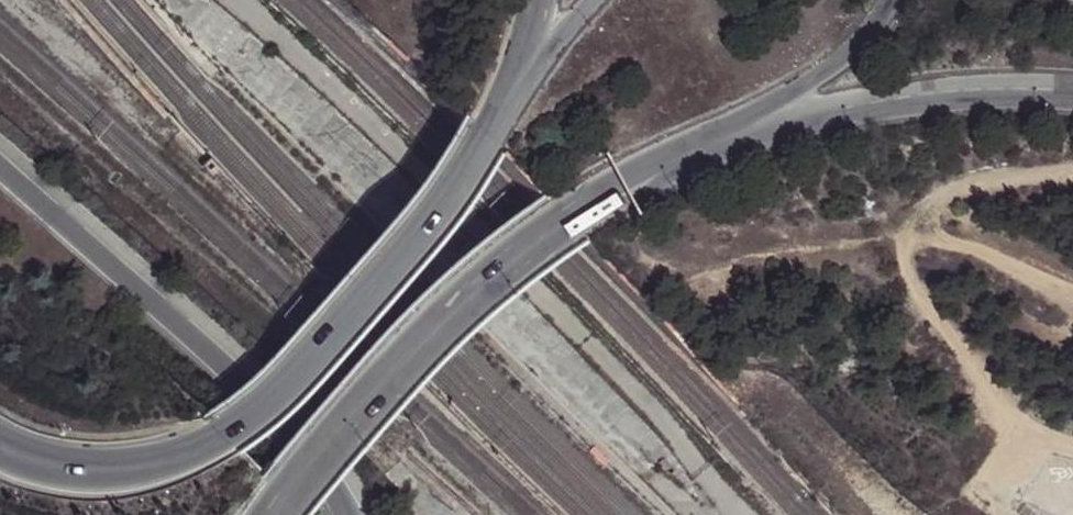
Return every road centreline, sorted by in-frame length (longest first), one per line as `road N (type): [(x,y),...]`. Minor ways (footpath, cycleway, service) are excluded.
road 1 (secondary): [(526,75),(443,198),(286,380),(223,435),(156,465),(115,471),(73,469),(0,446)]
road 2 (motorway): [(270,514),(372,384),(459,294),(573,212),(714,136)]
road 3 (motorway): [(351,514),(288,431),(0,161)]
road 4 (motorway): [(714,136),(911,99),(1072,95)]
road 5 (motorway): [(714,136),(803,88),(889,0)]

